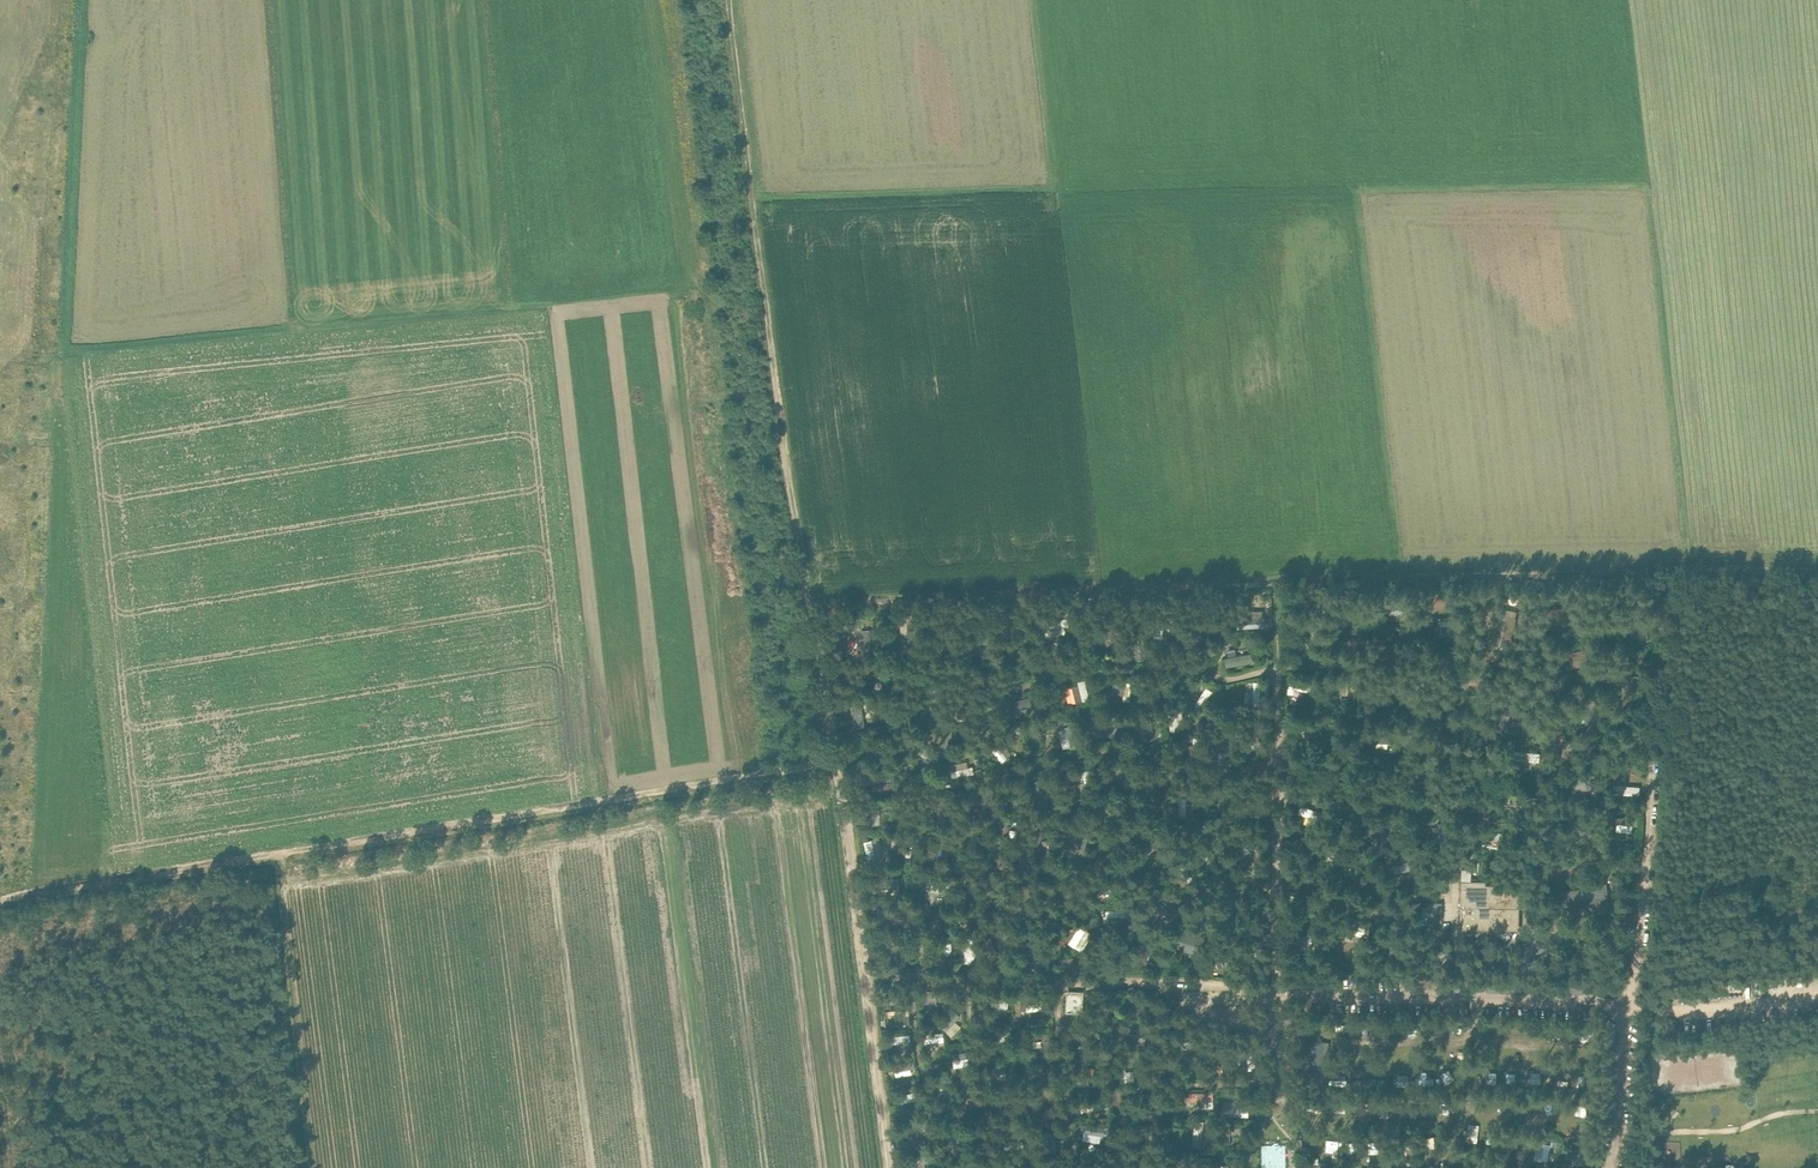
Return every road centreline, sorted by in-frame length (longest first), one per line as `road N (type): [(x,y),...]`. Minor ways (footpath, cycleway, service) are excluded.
road 1 (track): [(1817,562),(807,599)]
road 2 (track): [(0,897),(831,763)]
road 3 (residential): [(1276,799),(1412,796),(1501,809),(1522,801),(1545,775),(1558,674),(1553,663),(1493,646),(1274,665)]
road 4 (track): [(730,0),(807,599)]
road 5 (residential): [(1608,1167),(1624,1032),(1617,1012),(1602,1001),(1275,994)]
road 6 (residential): [(1274,665),(1228,674),(1136,652),(1093,652),(1011,689),(919,673),(903,686),(912,776)]
road 7 (track): [(831,763),(878,1167)]
road 8 (residential): [(912,776),(1006,777),(1116,753),(1189,767),(1275,755)]
road 9 (residential): [(1104,979),(1116,1067),(1275,1069)]
road 10 (residential): [(912,776),(925,862),(1082,865)]
road 11 (residential): [(1082,865),(1130,857),(1158,865),(1209,863),(1277,884)]
road 12 (residential): [(936,1167),(906,974)]
road 13 (residential): [(995,1167),(967,975)]
road 14 (residential): [(1038,1167),(1013,976)]
road 15 (residential): [(1076,1167),(1058,1048),(1060,978)]
road 16 (residential): [(1104,979),(1275,994)]
road 17 (track): [(807,599),(831,763)]

